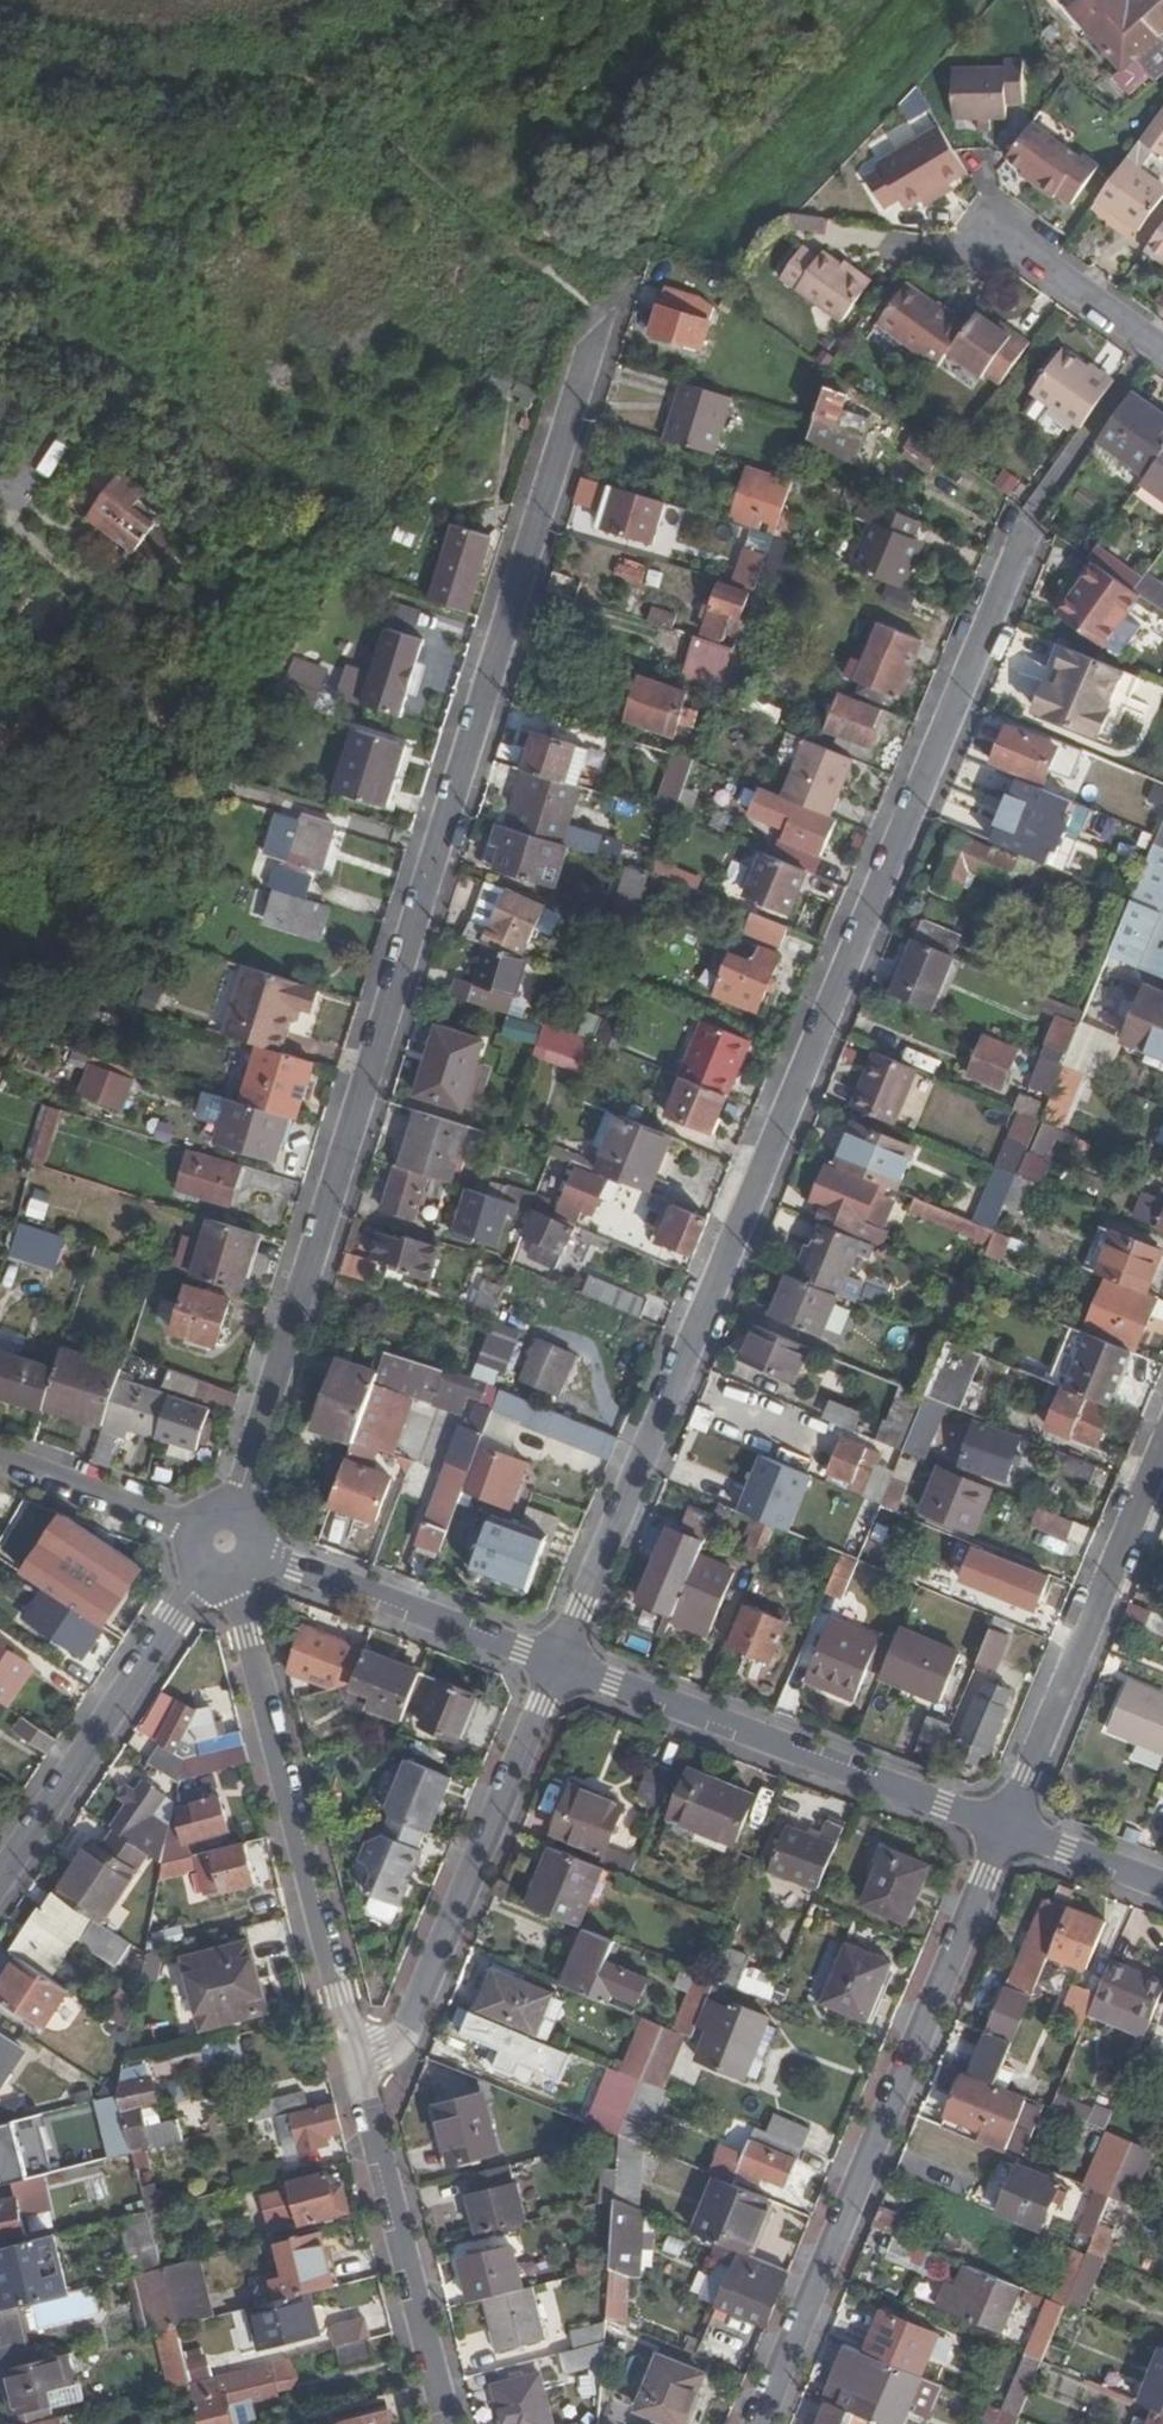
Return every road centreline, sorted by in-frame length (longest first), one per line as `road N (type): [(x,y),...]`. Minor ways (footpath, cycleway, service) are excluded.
road 1 (residential): [(596,326),(237,1508)]
road 2 (residential): [(561,1663),(1027,525)]
road 3 (residential): [(757,2423),(1005,1827)]
road 4 (residential): [(358,2072),(232,1573)]
road 5 (residential): [(1005,1827),(561,1663)]
road 6 (residential): [(358,2072),(414,2010),(561,1663)]
road 7 (residential): [(1005,1827),(1162,1447)]
road 8 (residential): [(204,1567),(0,1872)]
road 9 (residential): [(446,2423),(358,2072)]
road 10 (residential): [(561,1663),(256,1552)]
road 11 (residential): [(192,1528),(0,1459)]
road 12 (residential): [(999,234),(1162,350)]
road 13 (residential): [(1162,1885),(1005,1827)]

